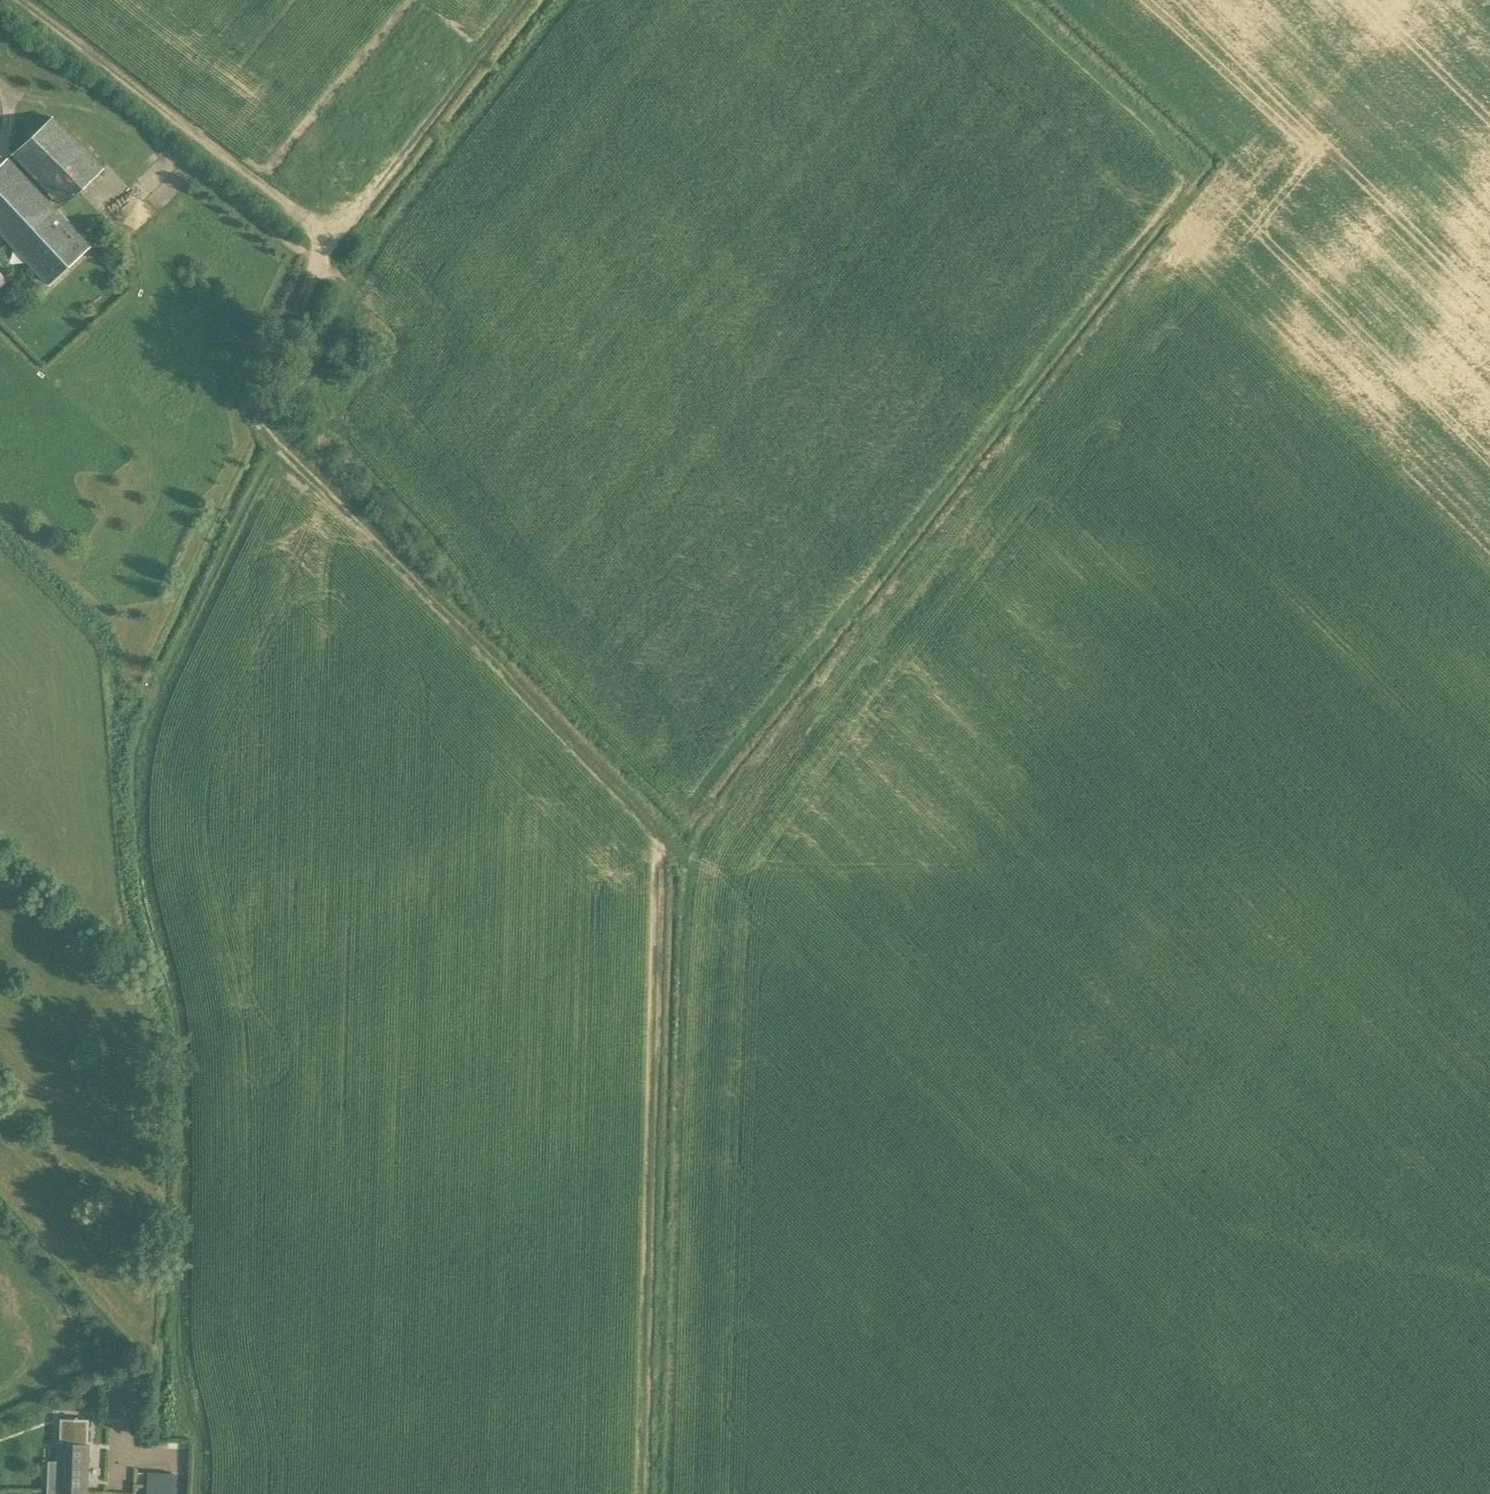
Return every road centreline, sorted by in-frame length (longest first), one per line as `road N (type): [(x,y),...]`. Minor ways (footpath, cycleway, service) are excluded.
road 1 (track): [(24,0),(331,236)]
road 2 (track): [(331,236),(360,213),(529,0)]

